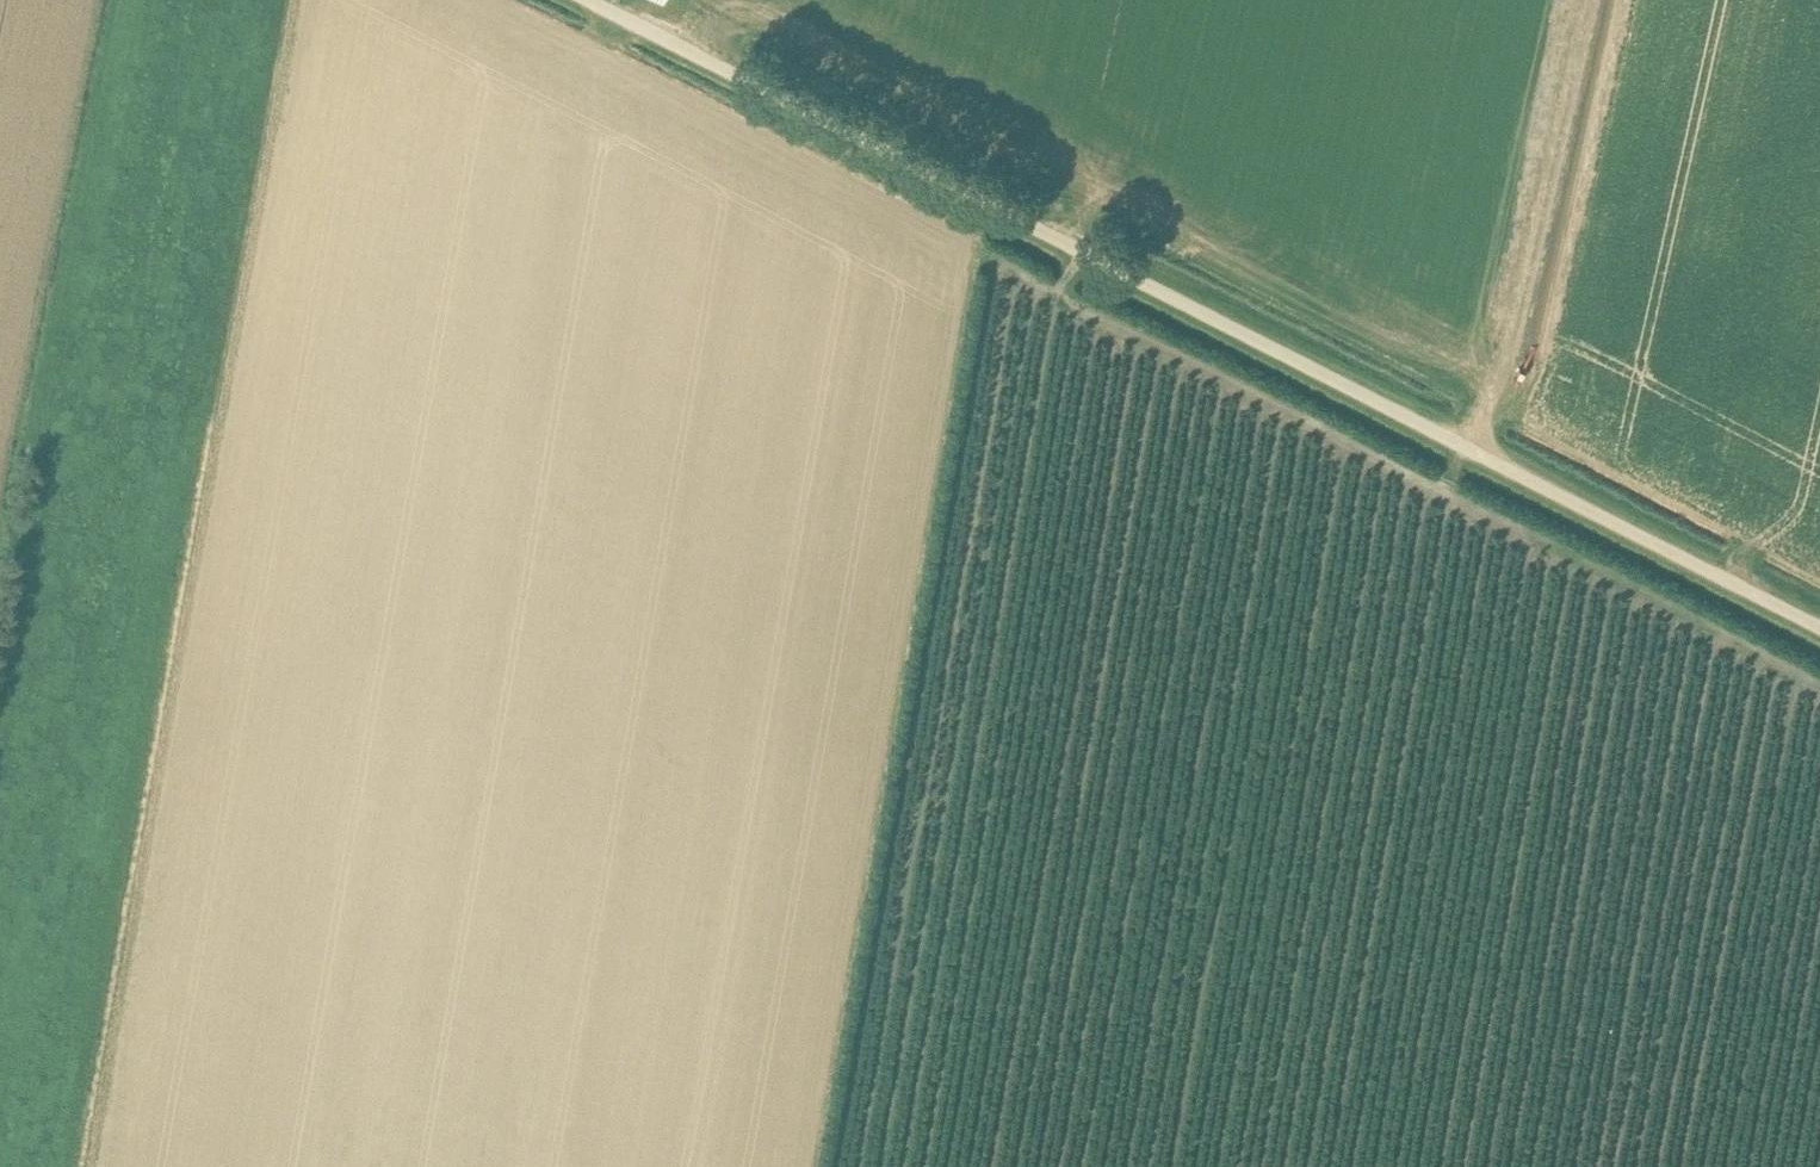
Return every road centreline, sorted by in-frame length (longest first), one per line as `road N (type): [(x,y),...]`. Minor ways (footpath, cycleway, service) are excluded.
road 1 (unclassified): [(1819,629),(592,0)]

